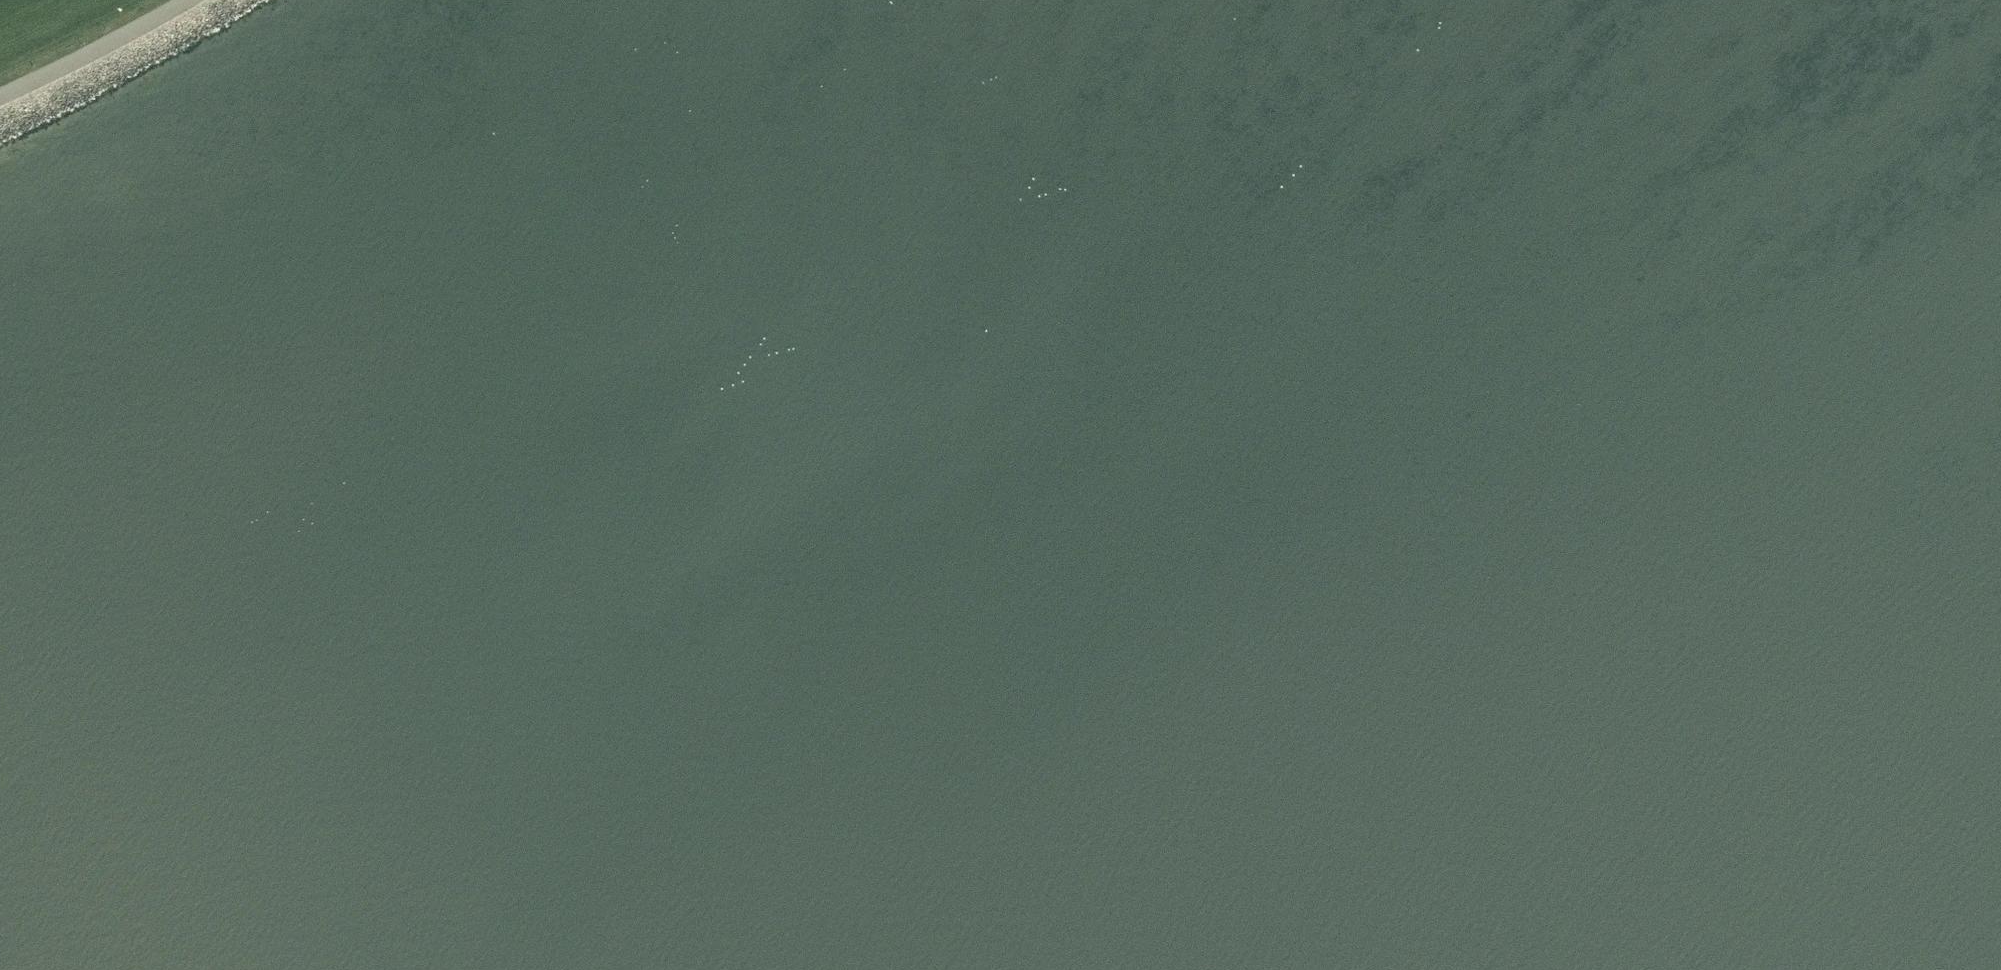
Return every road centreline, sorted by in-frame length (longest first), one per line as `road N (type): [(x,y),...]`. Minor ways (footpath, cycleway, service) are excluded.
road 1 (unclassified): [(0,114),(211,0)]

